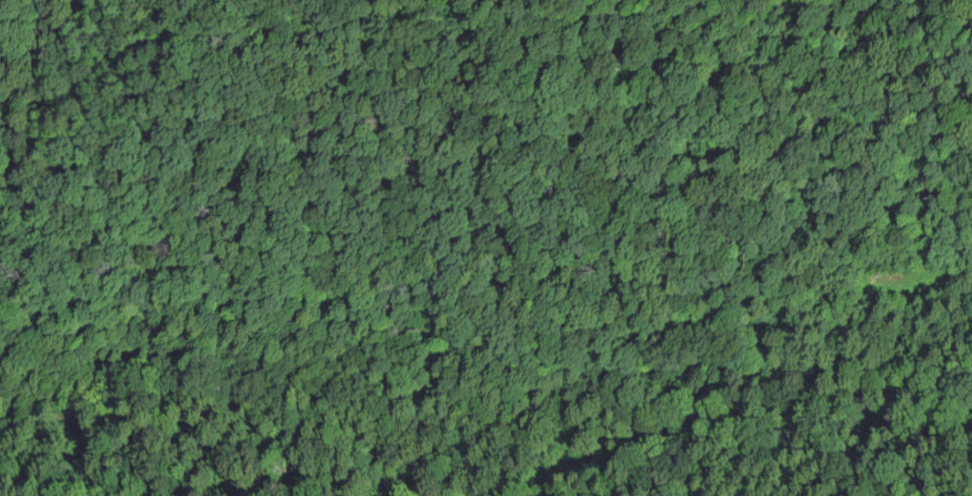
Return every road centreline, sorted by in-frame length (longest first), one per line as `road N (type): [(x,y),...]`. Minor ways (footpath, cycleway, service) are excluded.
road 1 (track): [(0,320),(923,147),(971,145)]

